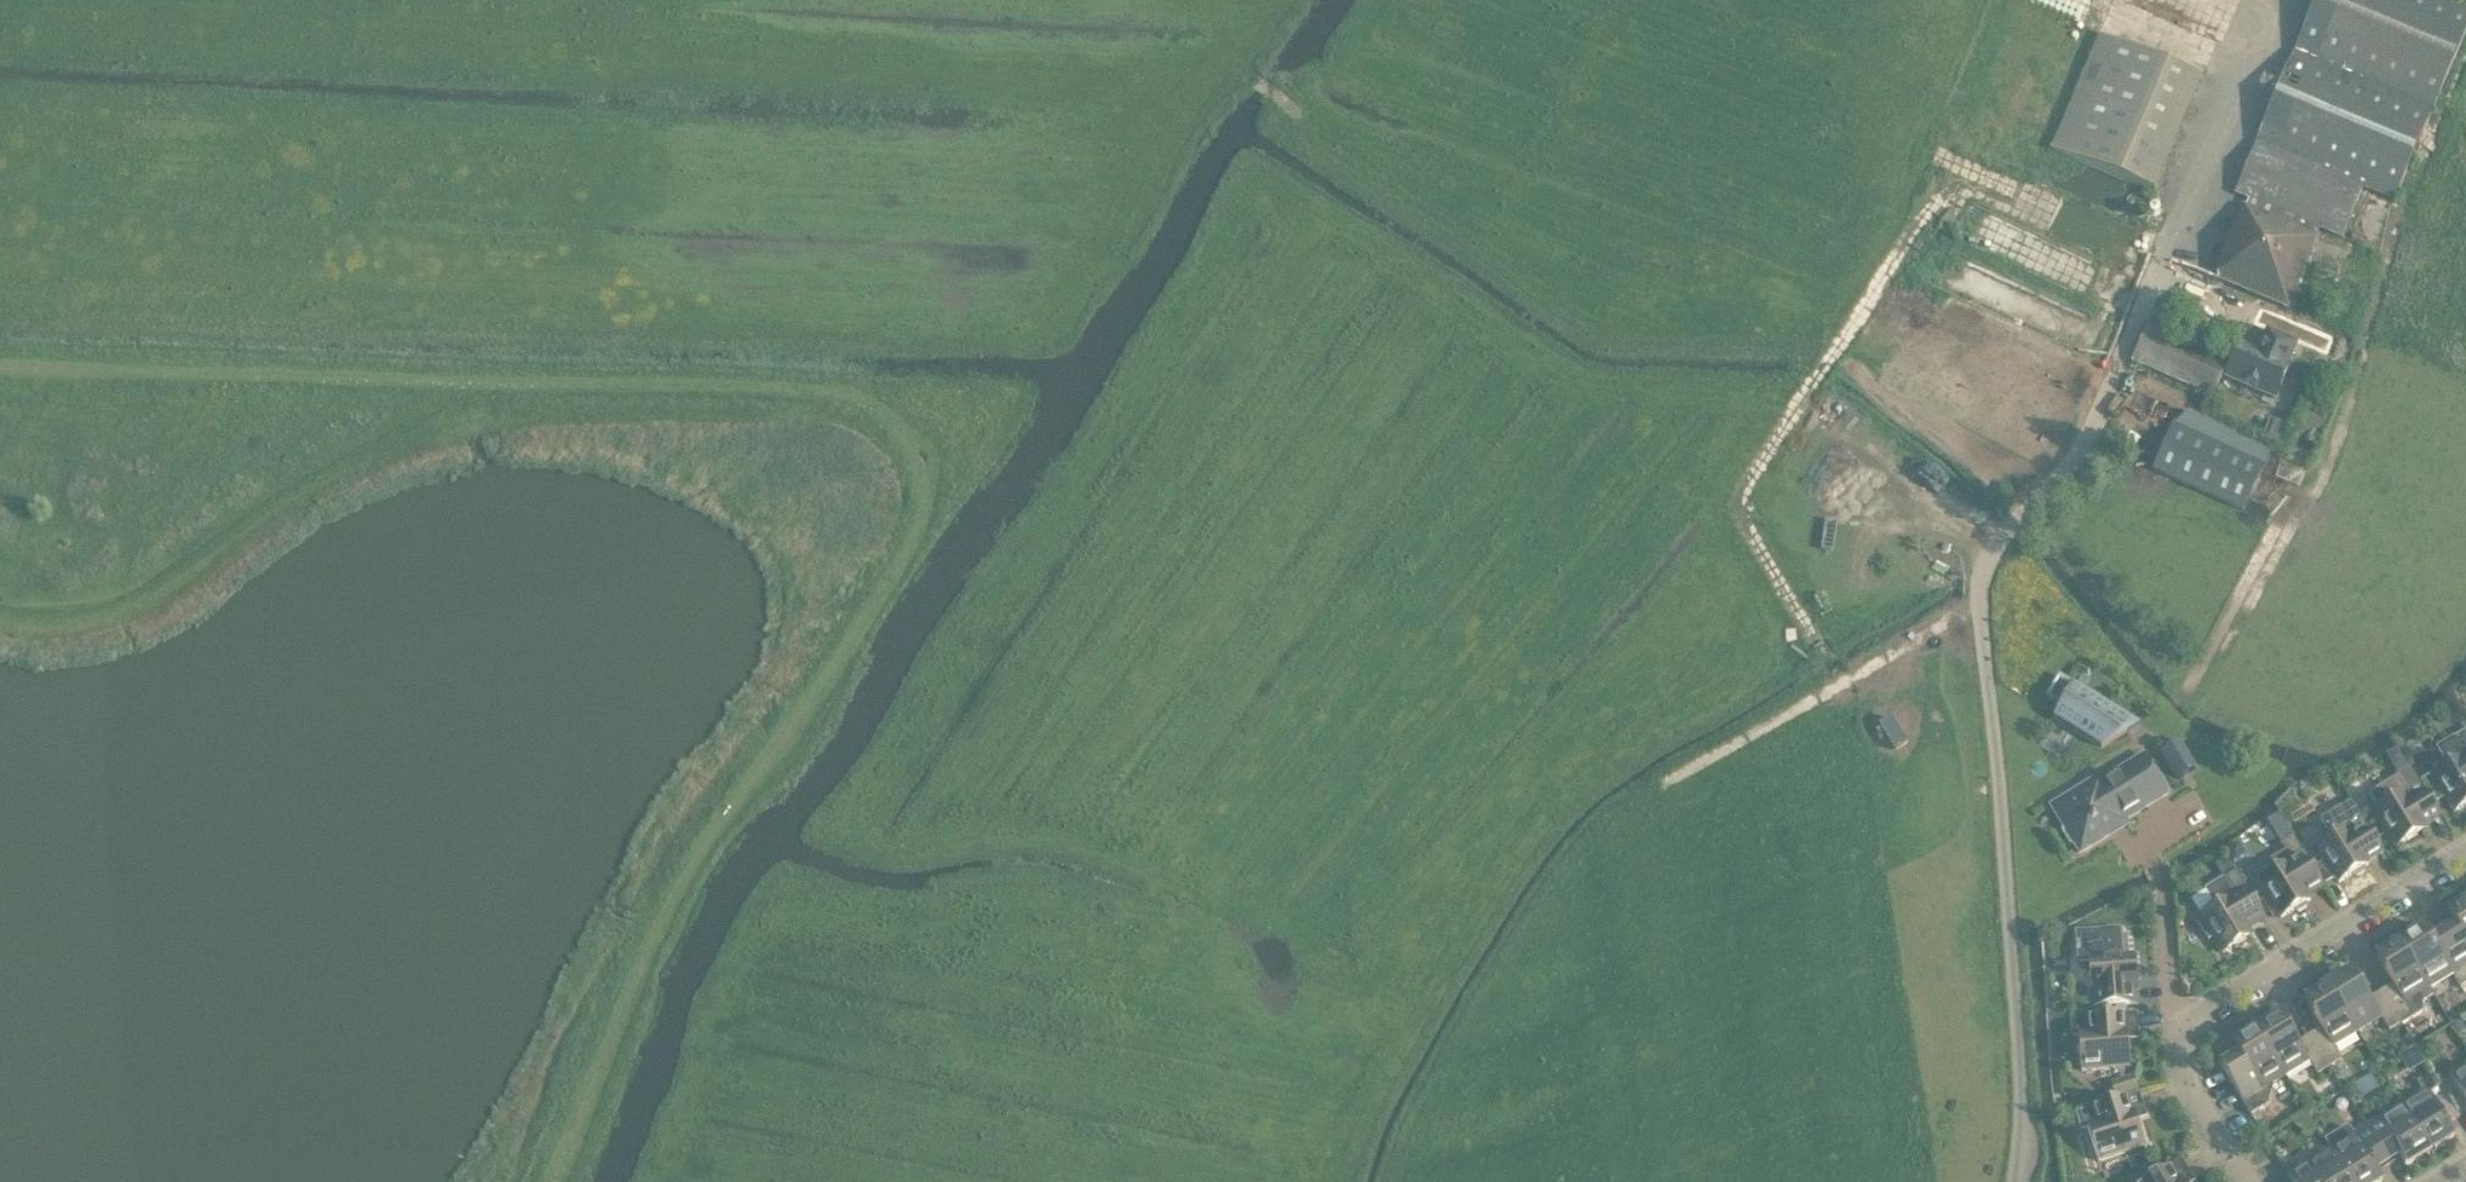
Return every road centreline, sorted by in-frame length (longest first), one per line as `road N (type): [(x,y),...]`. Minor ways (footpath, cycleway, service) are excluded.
road 1 (track): [(1925,202),(1739,504),(1845,677),(1662,784)]
road 2 (unclassified): [(2016,1181),(2022,1143),(2011,931),(1978,595)]
road 3 (track): [(1979,0),(1906,162),(1925,202),(1976,172),(2170,241)]
road 4 (residential): [(2179,1023),(2465,848)]
road 5 (residential): [(2247,1181),(2186,1086),(2179,1023)]
road 6 (residential): [(2179,1023),(2162,861)]
road 7 (track): [(1845,677),(1978,595)]

